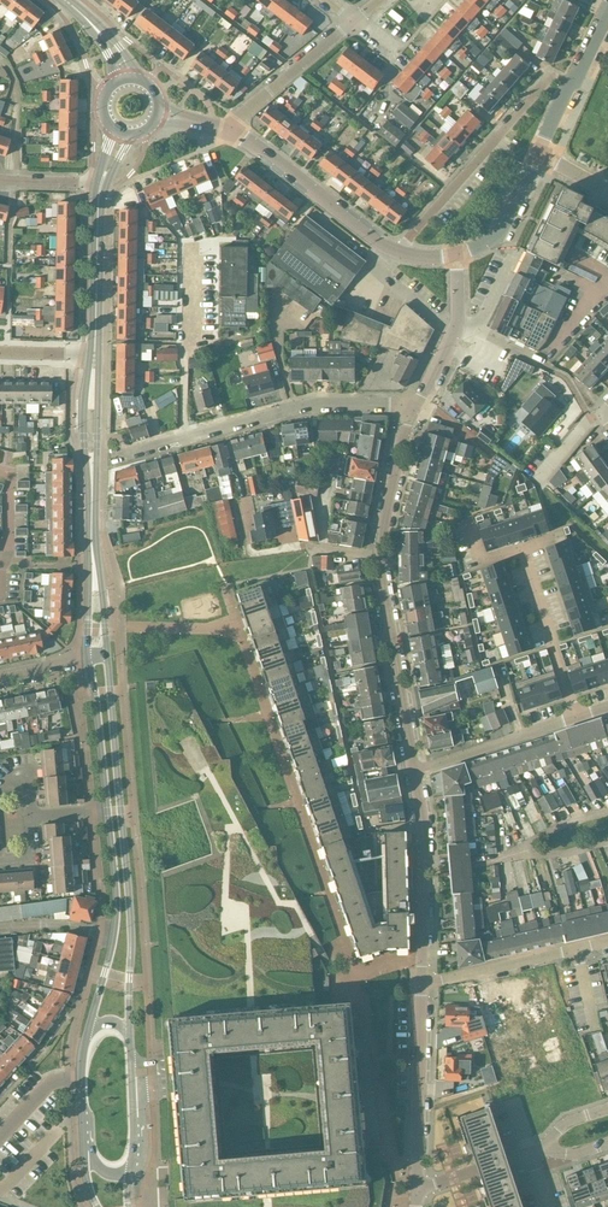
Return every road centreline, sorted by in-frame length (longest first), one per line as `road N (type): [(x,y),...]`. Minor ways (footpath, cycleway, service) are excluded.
road 1 (residential): [(240,629),(359,978),(426,956)]
road 2 (secondary): [(130,1035),(131,905),(109,655)]
road 3 (residential): [(415,768),(379,568),(379,522),(411,412)]
road 4 (residential): [(128,454),(317,403),(389,402),(411,412)]
road 5 (residential): [(396,252),(553,75)]
road 6 (secondary): [(108,811),(116,931),(88,1032)]
road 7 (residential): [(419,1190),(425,981)]
road 8 (residential): [(396,252),(235,132)]
road 9 (residential): [(426,956),(427,870),(415,768)]
road 10 (residential): [(425,981),(607,940)]
road 11 (residential): [(577,714),(522,547)]
road 12 (secondary): [(95,356),(101,185)]
road 13 (residential): [(577,714),(415,768)]
road 14 (residential): [(411,412),(457,328),(457,254)]
road 15 (residential): [(235,132),(241,113),(351,21)]
road 16 (secondary): [(87,658),(108,811)]
road 17 (residential): [(539,151),(607,15)]
road 18 (residential): [(457,254),(500,227),(539,151)]
road 19 (residential): [(119,627),(240,629)]

